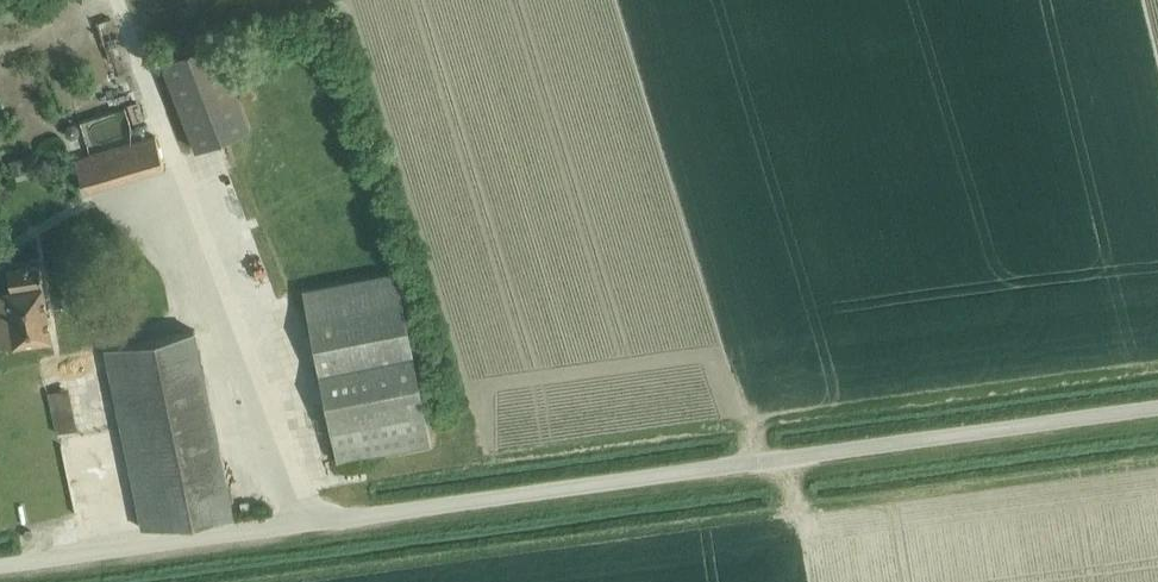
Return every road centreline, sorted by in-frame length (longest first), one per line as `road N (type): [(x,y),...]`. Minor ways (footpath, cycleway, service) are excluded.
road 1 (unclassified): [(0,564),(1157,407)]
road 2 (track): [(1157,365),(490,457)]

